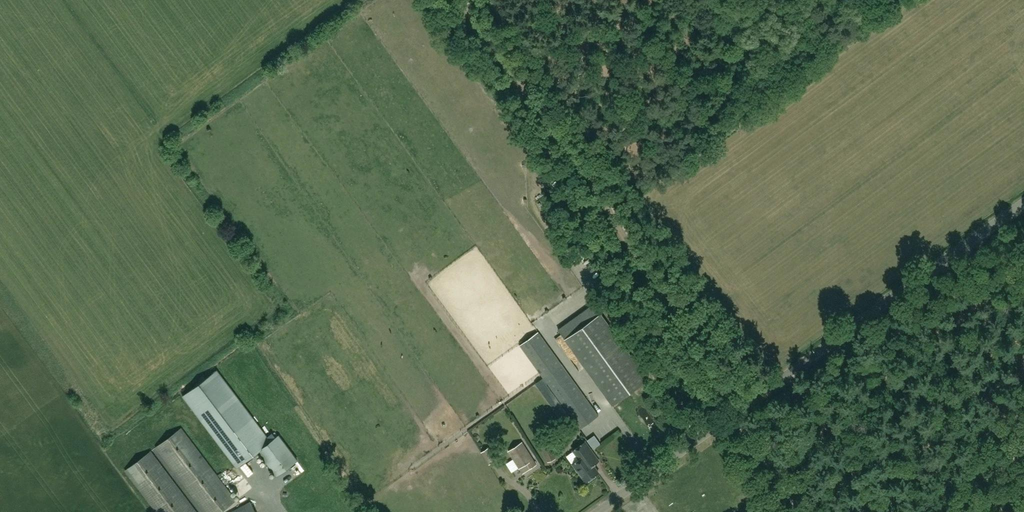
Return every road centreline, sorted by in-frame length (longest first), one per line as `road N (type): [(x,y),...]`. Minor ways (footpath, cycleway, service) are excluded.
road 1 (tertiary): [(598,511),(1023,203)]
road 2 (track): [(737,411),(620,245),(576,166),(456,0)]
road 3 (track): [(737,411),(807,511)]

